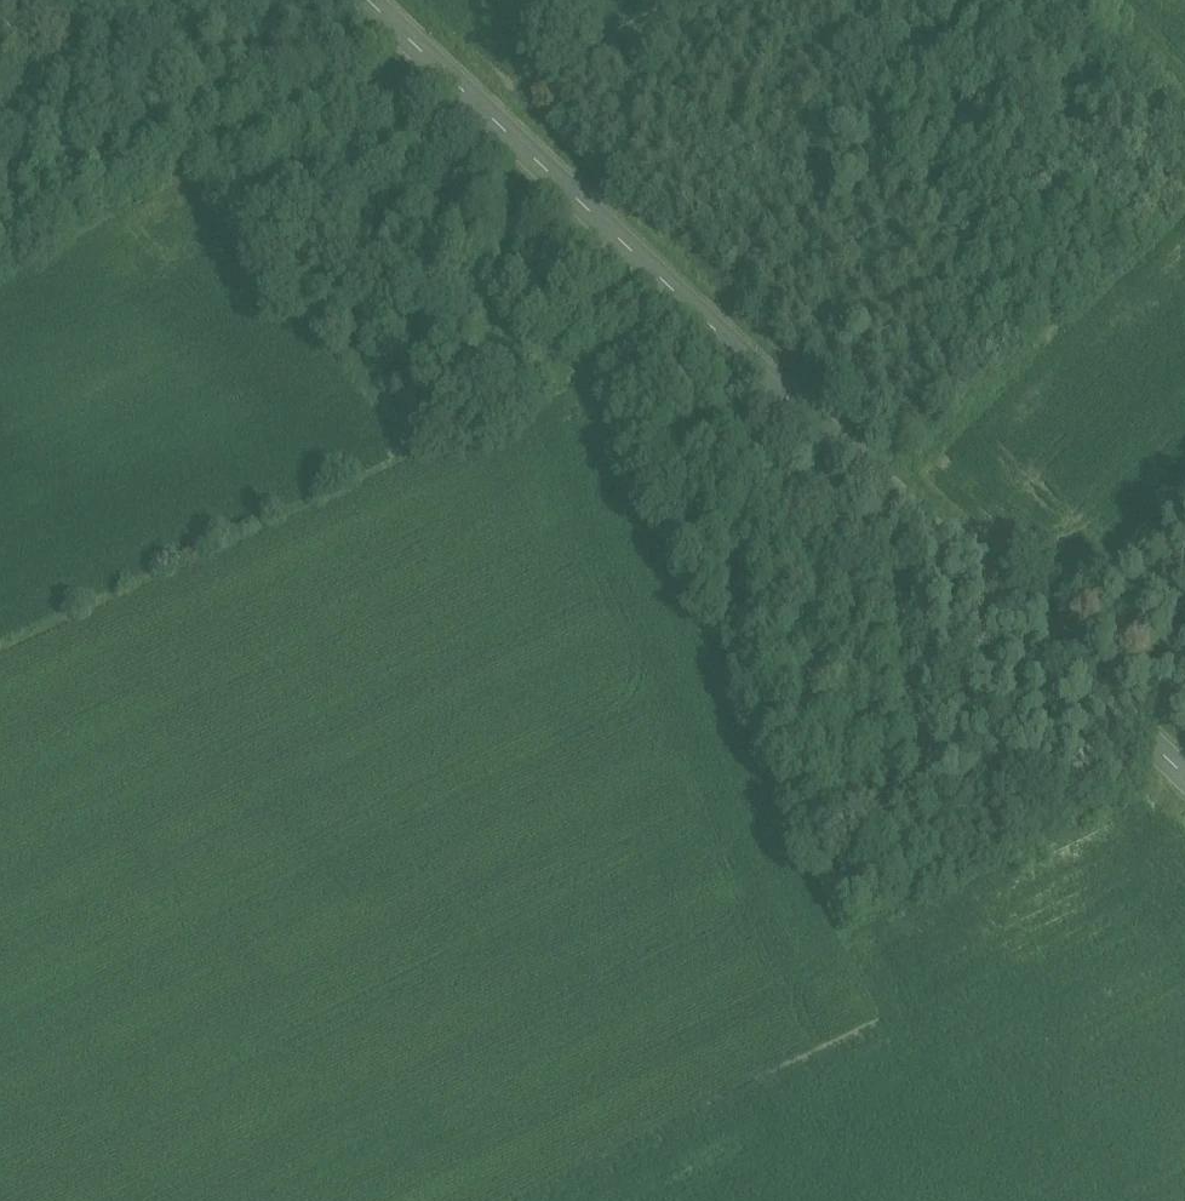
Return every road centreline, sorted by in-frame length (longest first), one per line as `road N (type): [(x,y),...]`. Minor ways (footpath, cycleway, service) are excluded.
road 1 (tertiary): [(1184,776),(368,0)]

